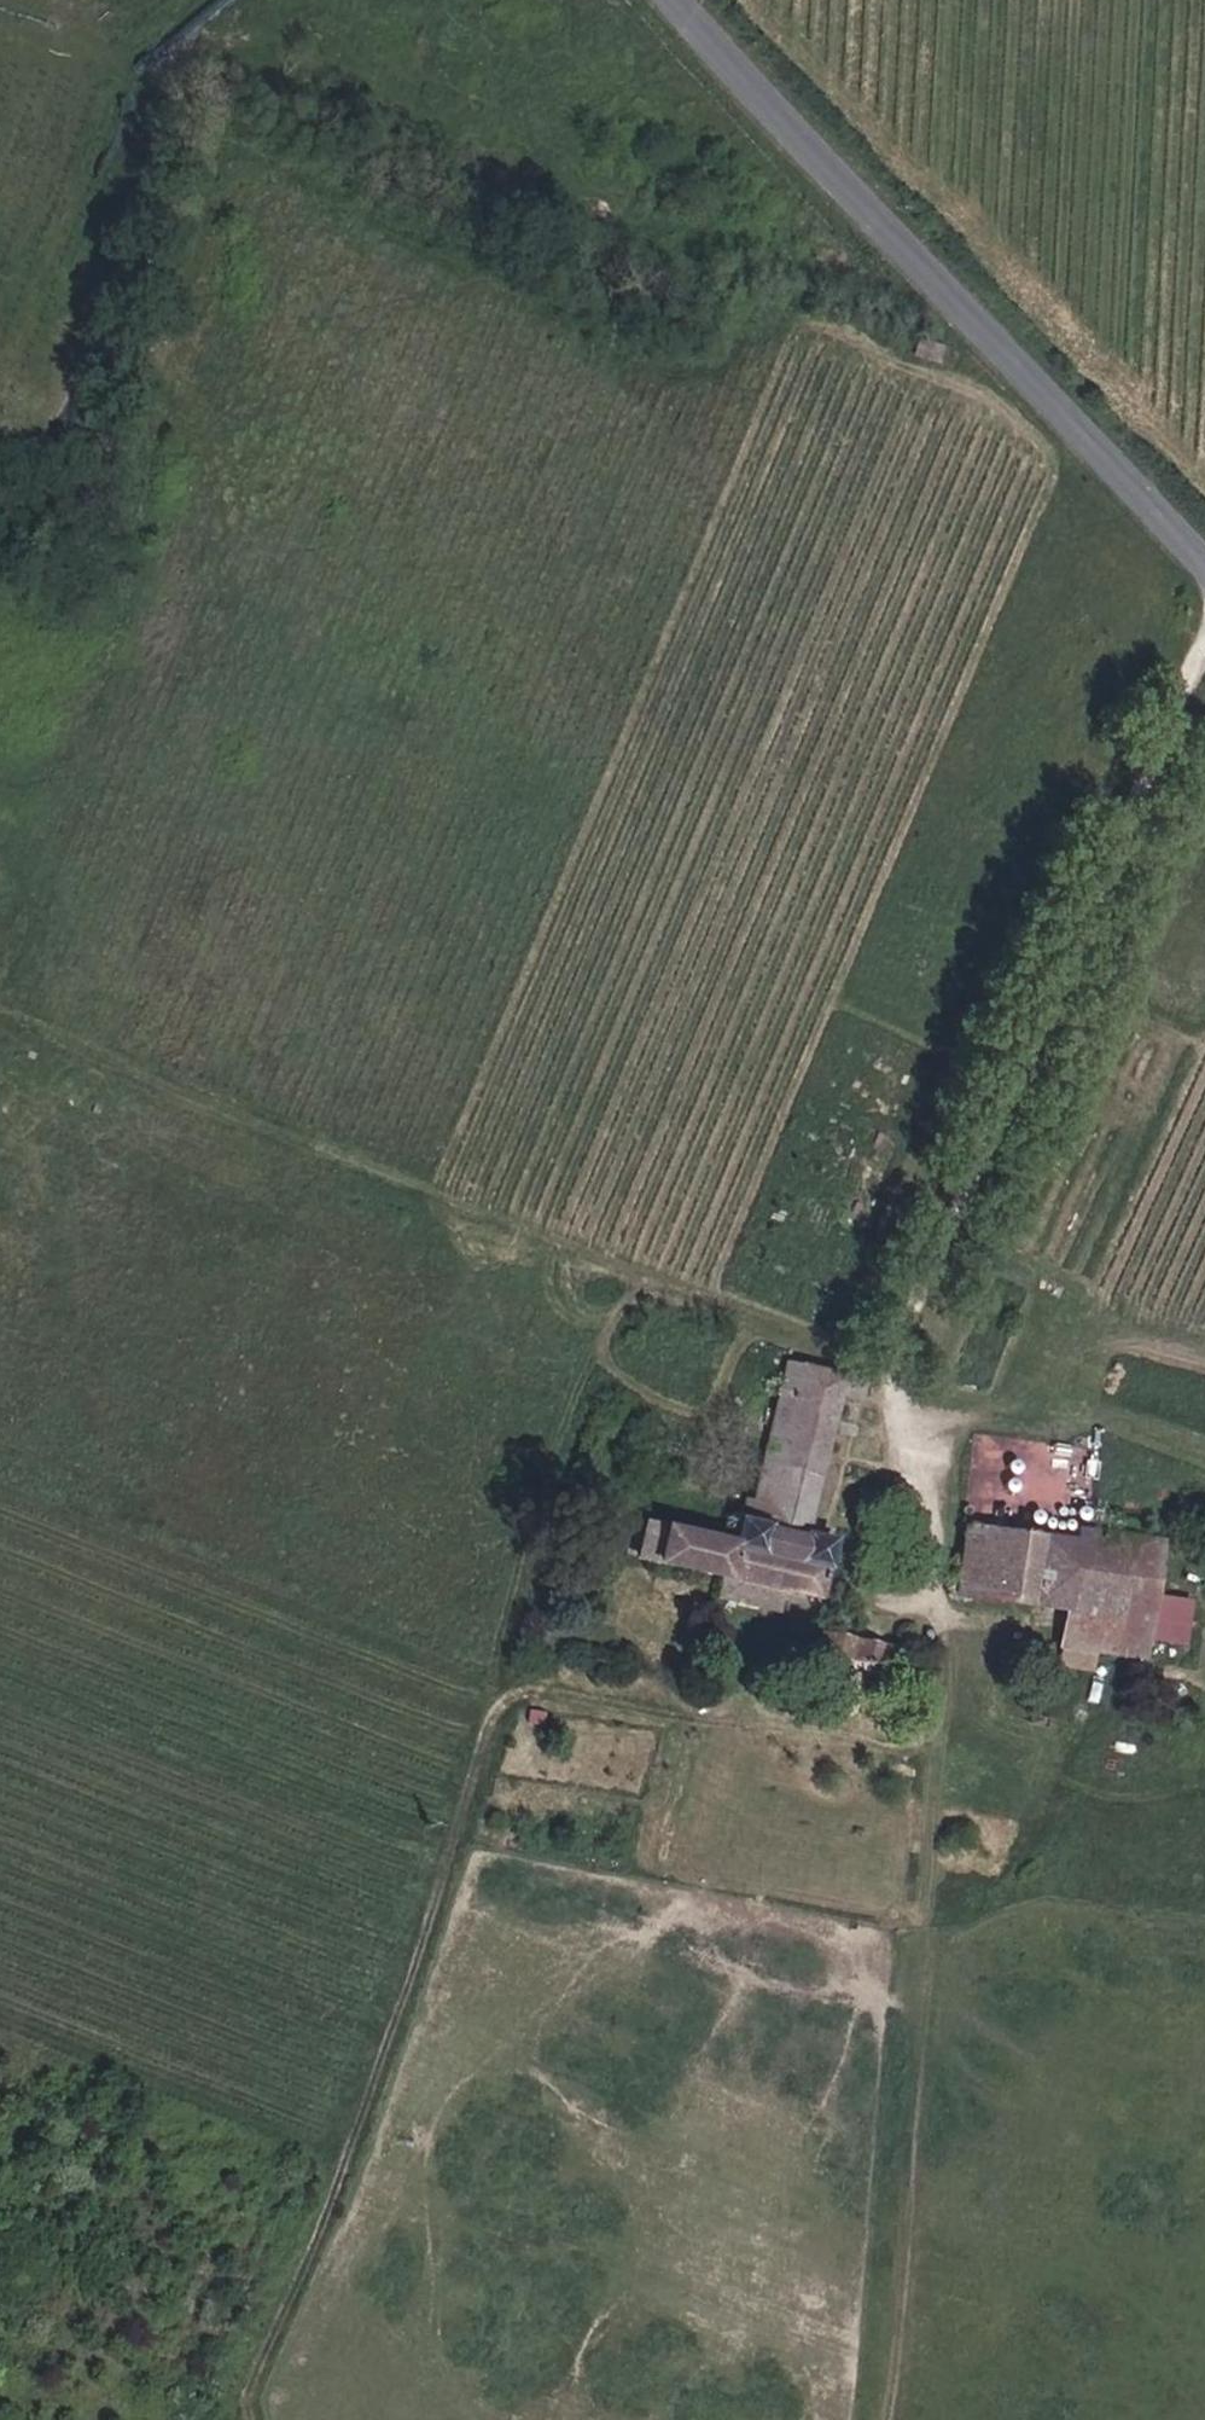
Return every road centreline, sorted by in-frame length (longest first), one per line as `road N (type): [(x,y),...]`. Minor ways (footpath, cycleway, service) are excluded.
road 1 (unclassified): [(1204,564),(691,0)]

